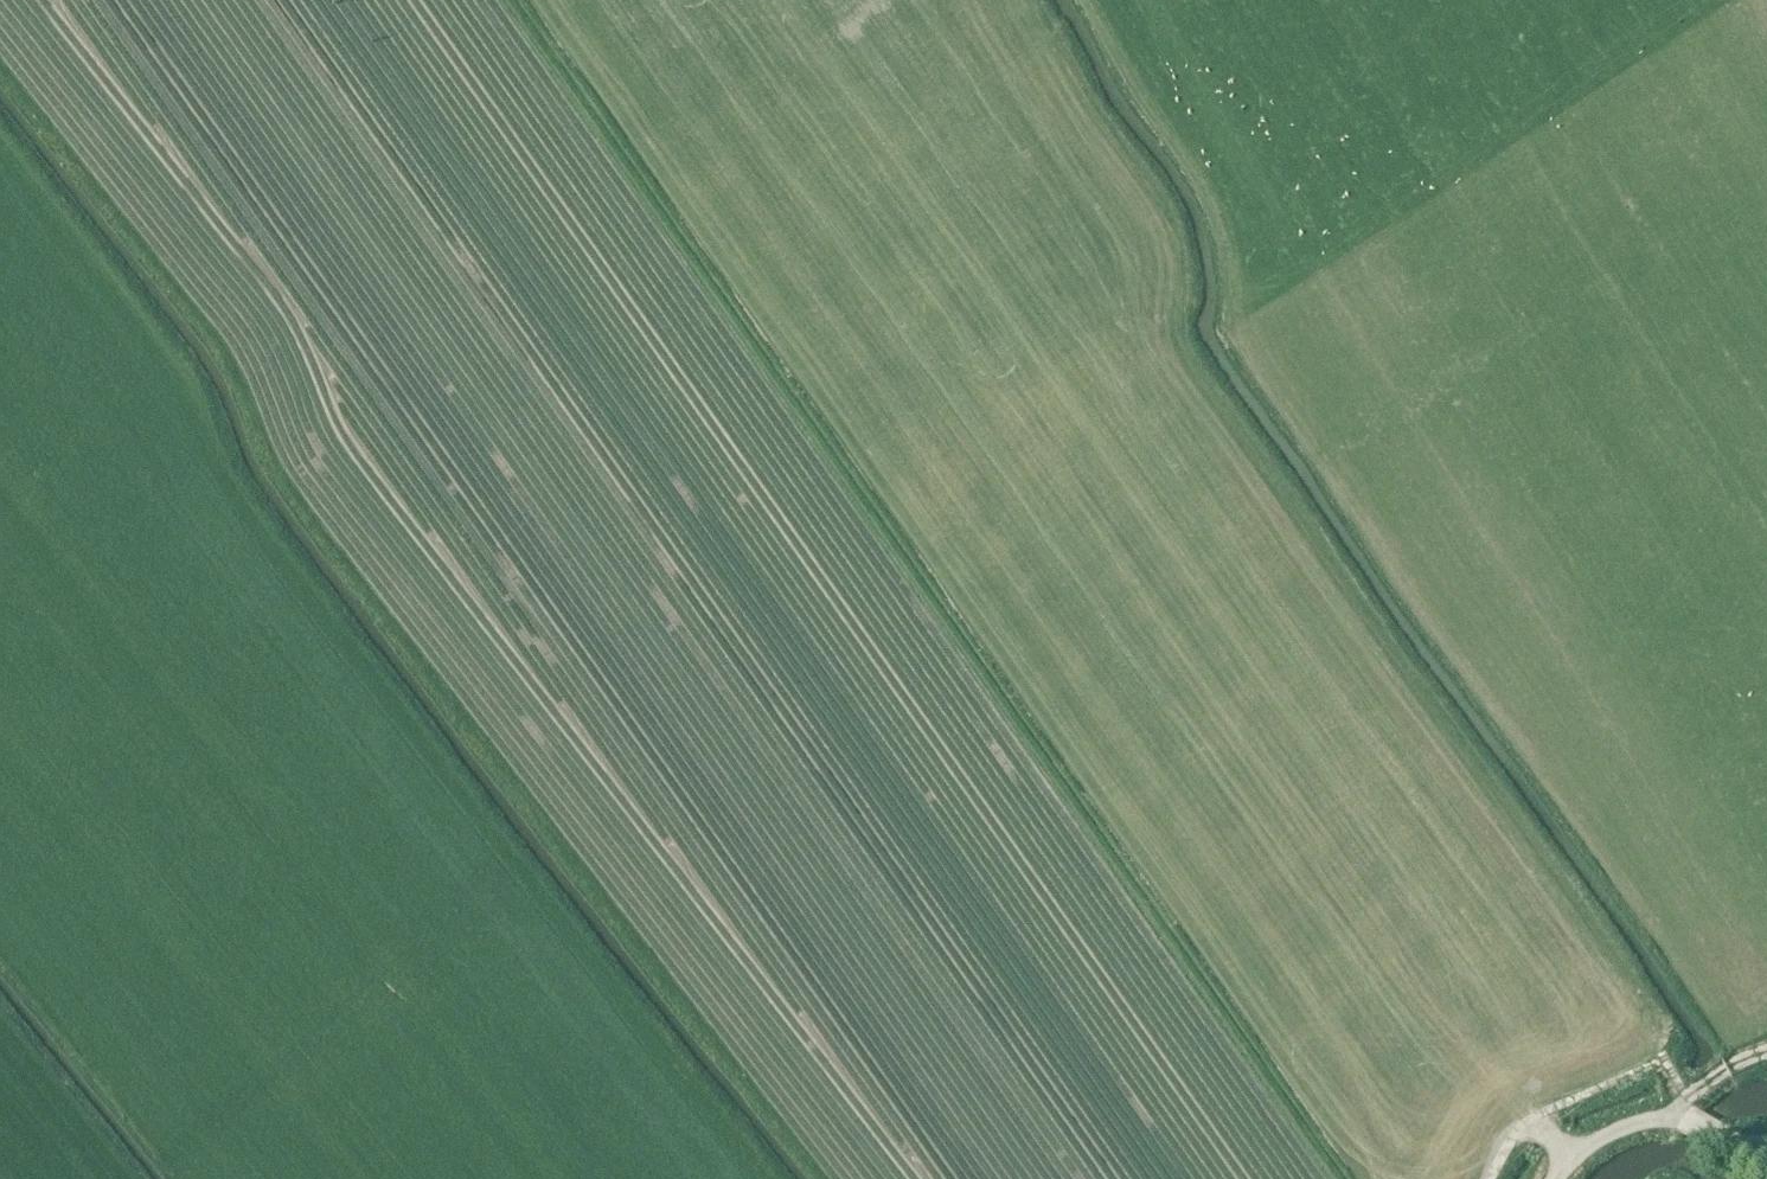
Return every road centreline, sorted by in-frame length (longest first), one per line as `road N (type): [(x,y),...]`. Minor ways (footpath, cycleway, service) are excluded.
road 1 (track): [(1495,1178),(1530,1128),(1660,1074),(1687,1105),(1683,1113)]

